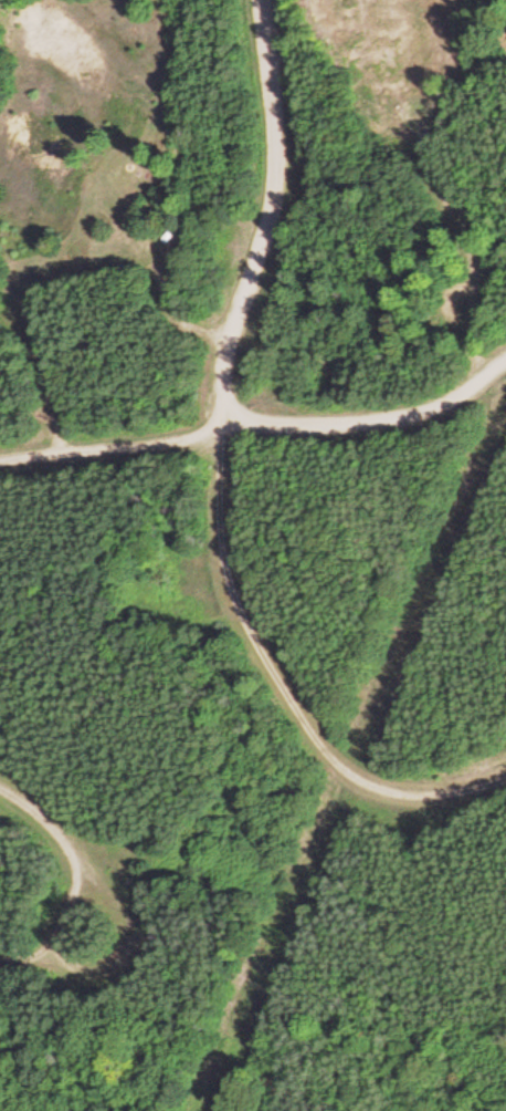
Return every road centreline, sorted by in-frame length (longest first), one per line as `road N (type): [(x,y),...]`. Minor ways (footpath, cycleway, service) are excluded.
road 1 (residential): [(263,0),(274,175),(220,399),(224,549),(238,602),(285,697),(350,776),(386,793),(434,798),(505,778)]
road 2 (residential): [(221,420),(422,418),(456,403),(505,361)]
road 3 (residential): [(77,872),(54,925),(73,968),(97,977),(123,965),(138,937),(124,894),(110,881),(77,872)]
road 4 (residential): [(221,442),(0,464)]

